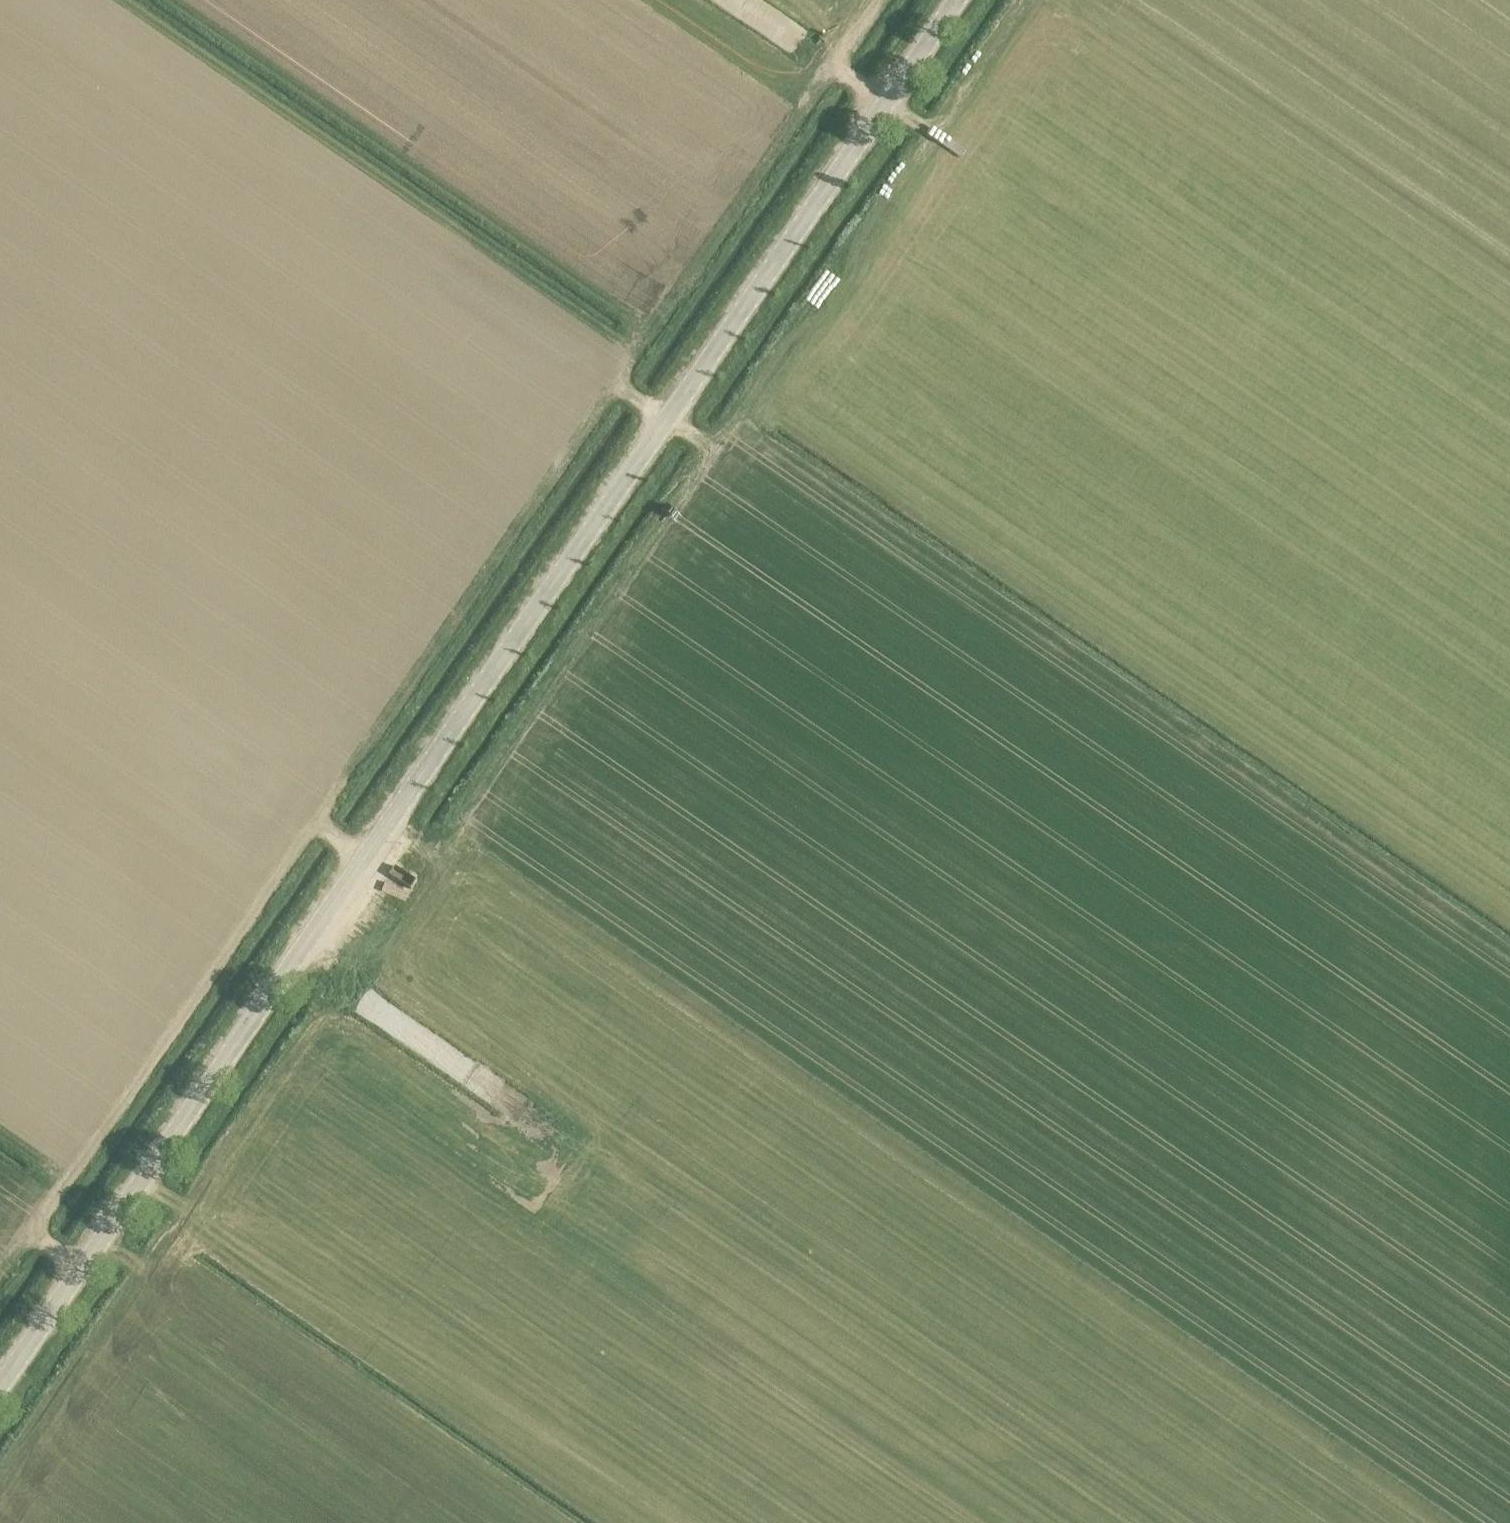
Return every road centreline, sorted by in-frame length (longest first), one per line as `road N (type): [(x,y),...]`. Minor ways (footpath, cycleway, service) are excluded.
road 1 (unclassified): [(0,1384),(961,0)]

